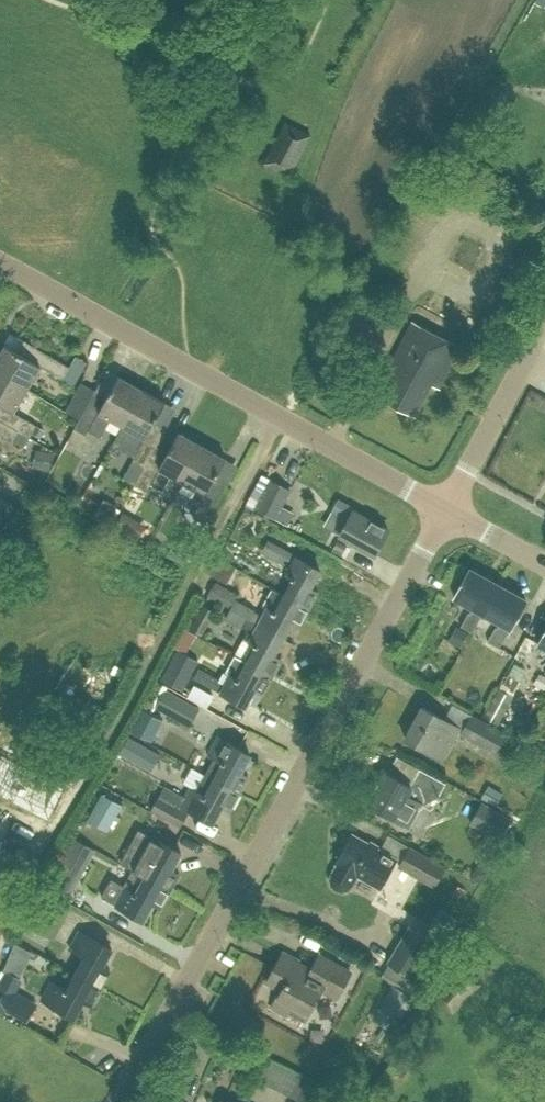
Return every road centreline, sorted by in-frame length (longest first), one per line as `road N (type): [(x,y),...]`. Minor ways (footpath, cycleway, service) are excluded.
road 1 (residential): [(125,1101),(446,508)]
road 2 (residential): [(446,508),(0,263)]
road 3 (residential): [(446,508),(544,323)]

